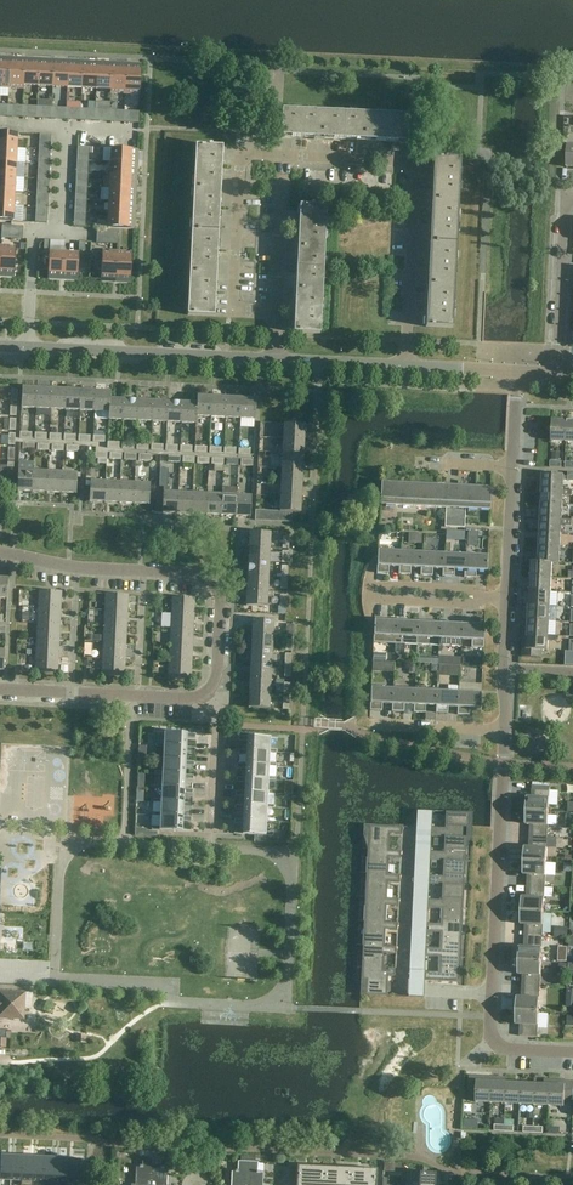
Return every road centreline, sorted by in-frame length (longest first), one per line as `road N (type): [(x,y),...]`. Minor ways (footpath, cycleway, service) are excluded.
road 1 (residential): [(405,366),(416,162),(285,155)]
road 2 (residential): [(200,696),(217,673),(221,603),(208,580),(0,552)]
road 3 (residential): [(492,995),(505,730)]
road 4 (residential): [(492,995),(400,991),(408,831)]
road 5 (tertiary): [(275,359),(28,347)]
road 6 (residential): [(277,312),(234,310),(241,153),(285,155)]
road 7 (residential): [(0,689),(200,696)]
road 8 (residential): [(558,374),(566,218),(572,204)]
road 9 (residential): [(285,155),(277,312)]
road 10 (residential): [(28,347),(34,231),(63,232)]
road 11 (residential): [(211,828),(216,707),(200,696)]
road 12 (residential): [(506,599),(513,467)]
road 13 (residential): [(505,730),(506,599)]
road 14 (tertiary): [(405,366),(275,359)]
road 15 (residential): [(505,730),(375,724)]
road 16 (residential): [(572,1052),(496,1042),(492,995)]

